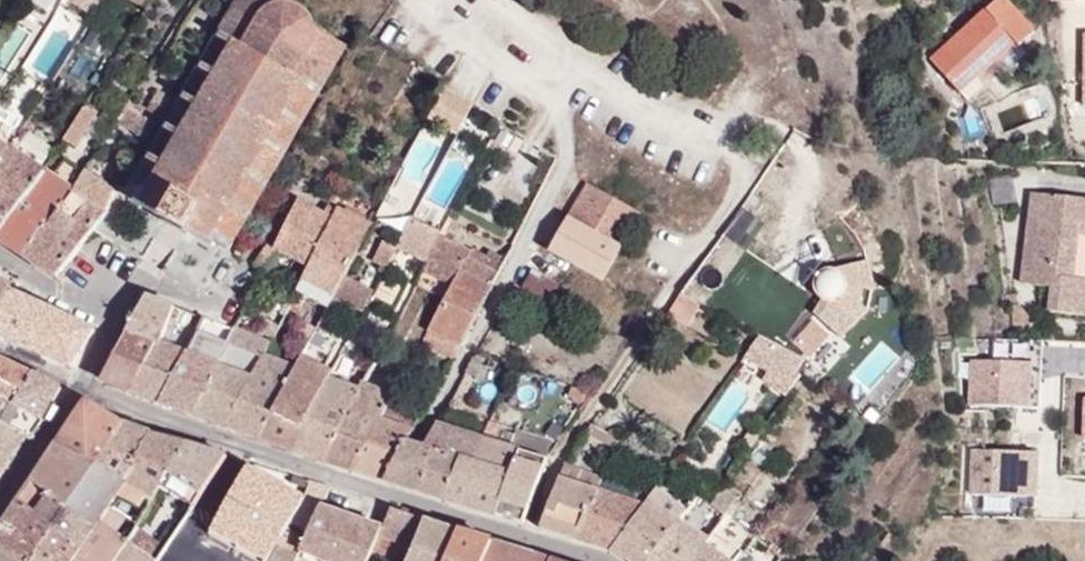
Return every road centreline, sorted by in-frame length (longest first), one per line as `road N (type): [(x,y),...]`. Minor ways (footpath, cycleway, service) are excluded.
road 1 (unclassified): [(79,387),(589,560)]
road 2 (unclassified): [(0,511),(79,387)]
road 3 (unclassified): [(0,253),(118,317)]

